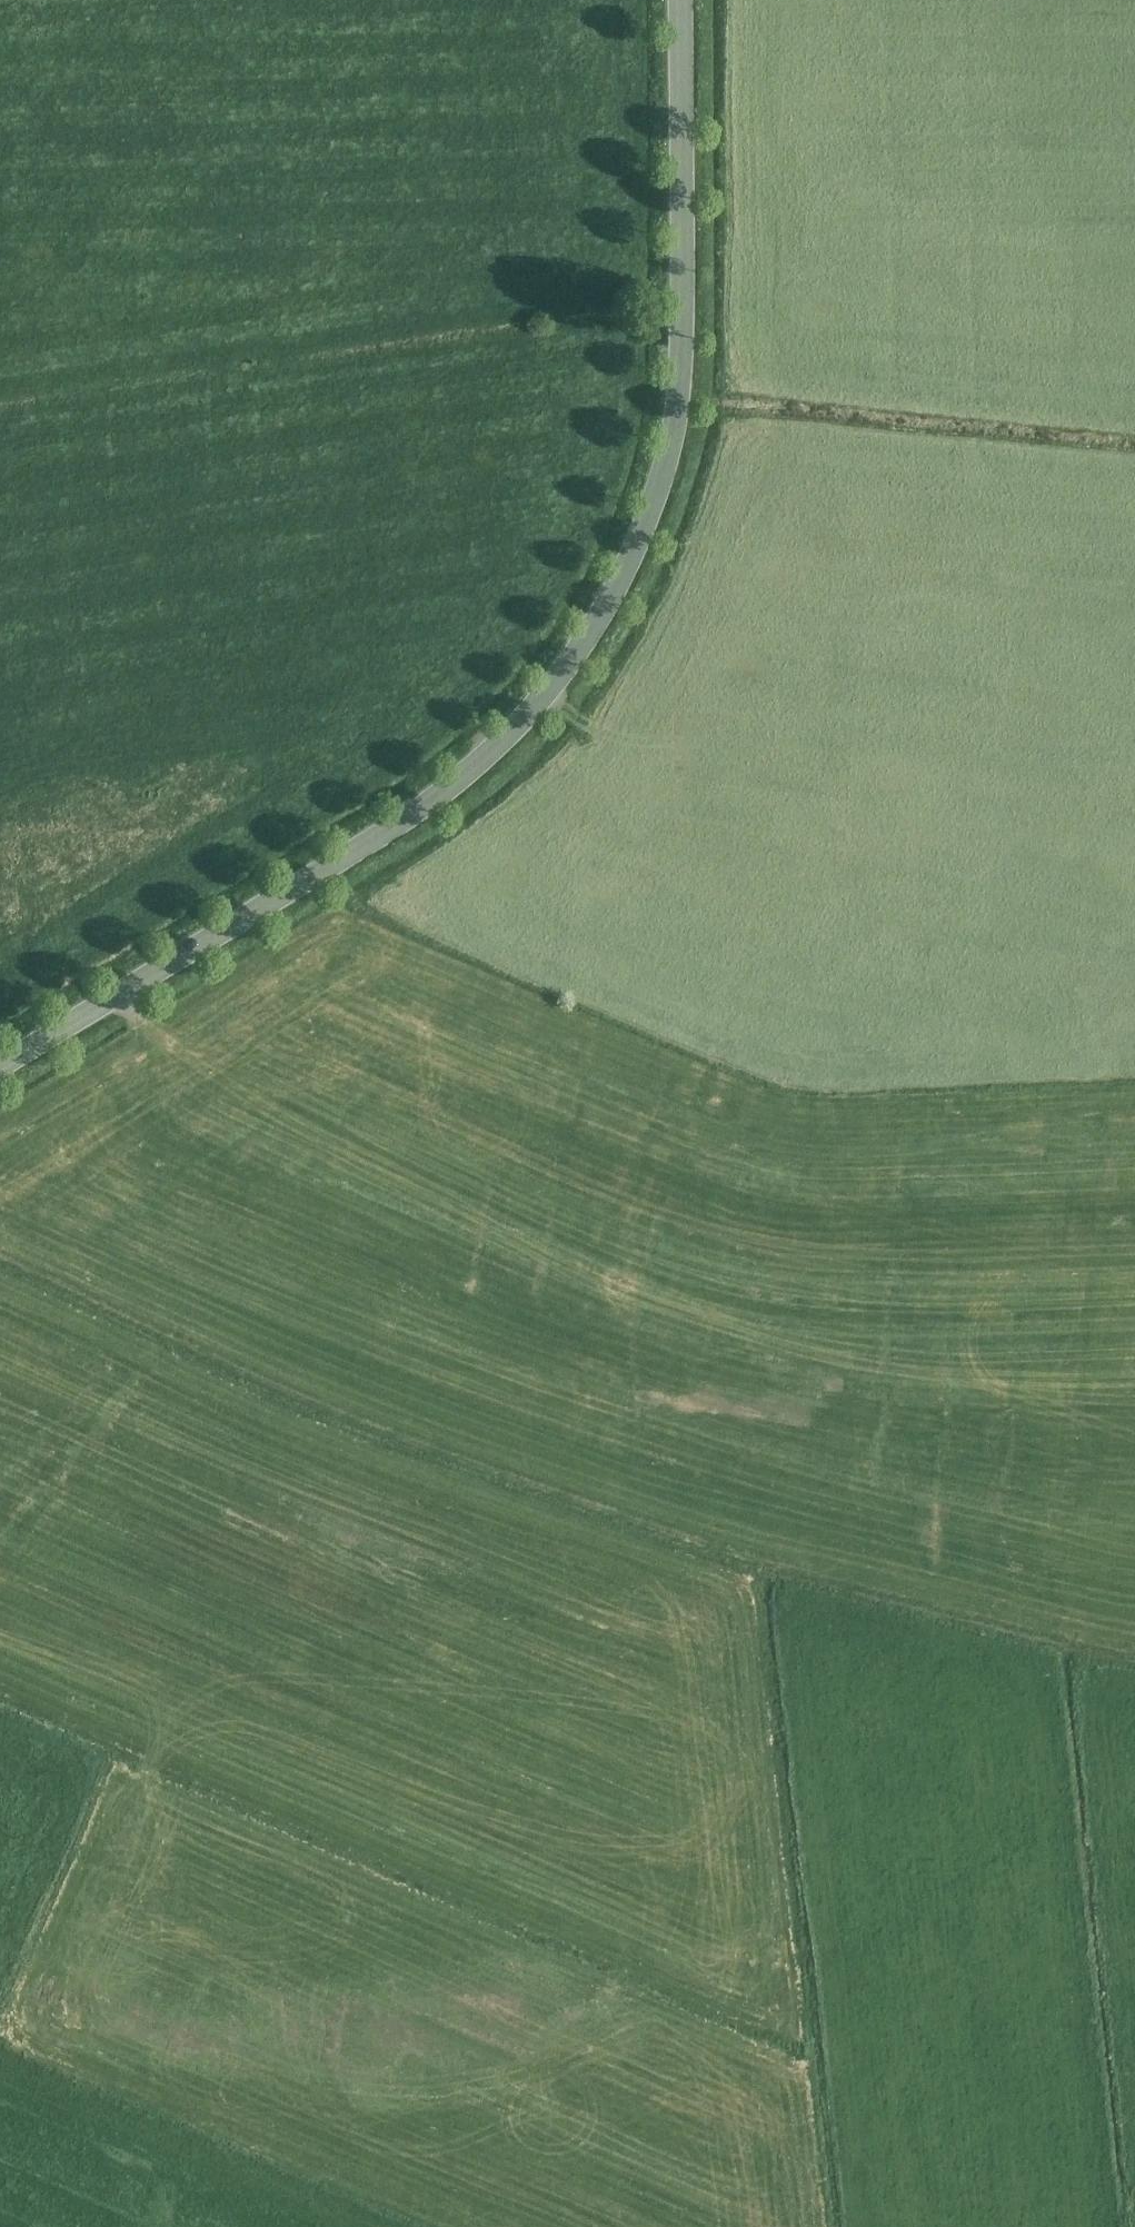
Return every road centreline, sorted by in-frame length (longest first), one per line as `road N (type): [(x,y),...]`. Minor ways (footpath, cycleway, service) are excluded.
road 1 (tertiary): [(684,0),(683,425),(666,500),(592,640),(498,750),(386,836),(0,1071)]

